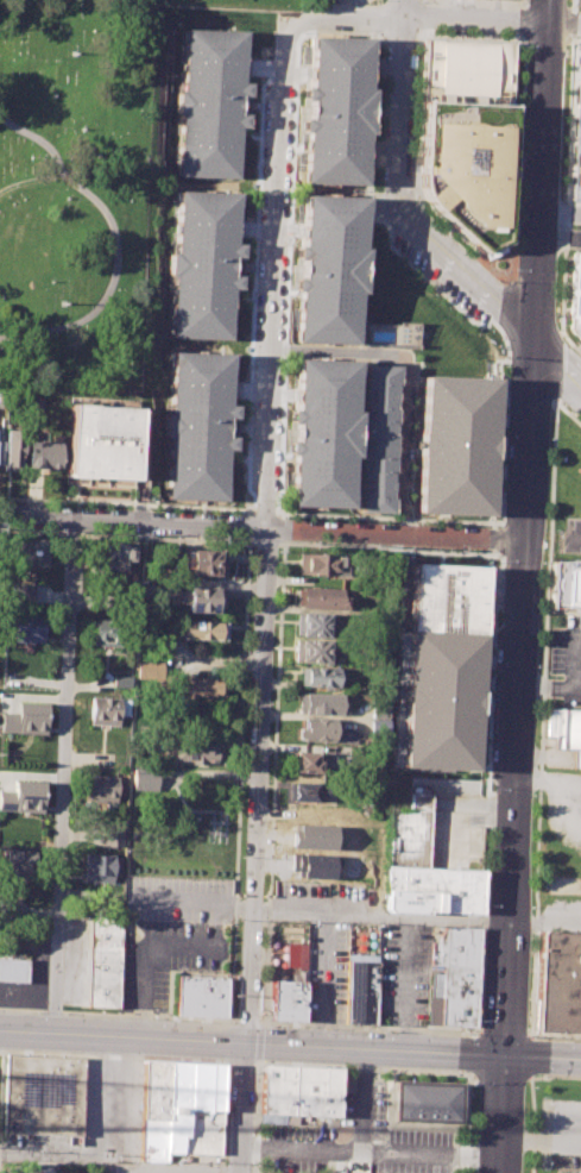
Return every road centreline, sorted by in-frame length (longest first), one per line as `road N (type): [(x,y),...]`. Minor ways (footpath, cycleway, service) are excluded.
road 1 (residential): [(298,26),(285,46),(239,1172)]
road 2 (secondary): [(548,24),(504,1056)]
road 3 (secondary): [(0,1031),(580,1060)]
road 4 (residential): [(0,514),(526,540)]
road 5 (residential): [(72,519),(55,1034)]
road 6 (residential): [(396,18),(393,206),(580,388)]
road 7 (residential): [(396,18),(548,24)]

